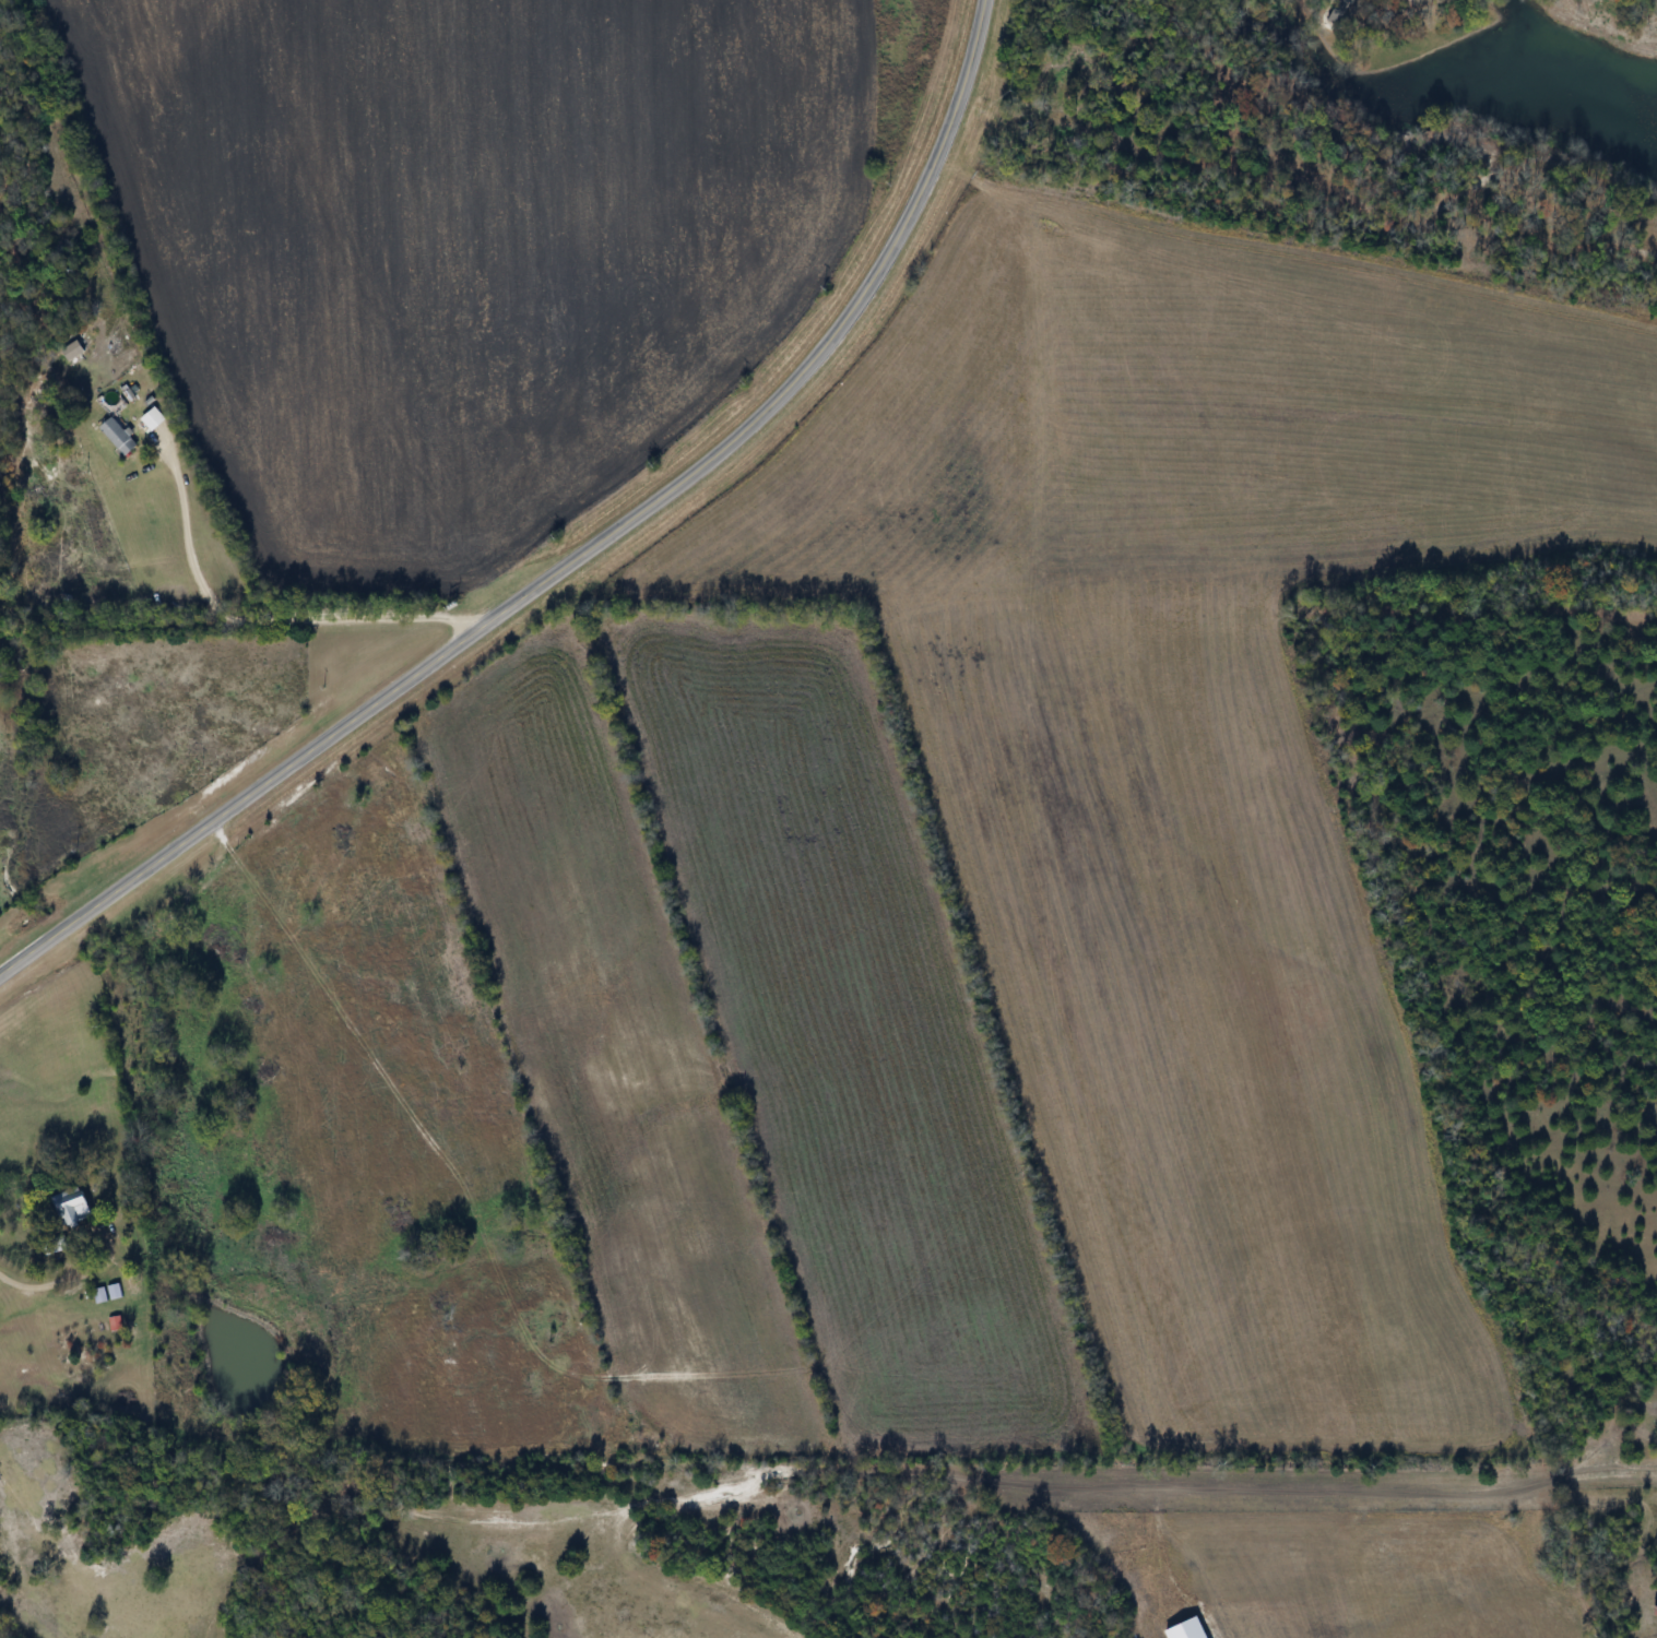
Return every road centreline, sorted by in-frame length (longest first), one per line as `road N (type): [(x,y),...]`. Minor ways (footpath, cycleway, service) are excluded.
road 1 (secondary): [(988,0),(934,176),(832,342),(789,390),(680,483),(0,973)]

